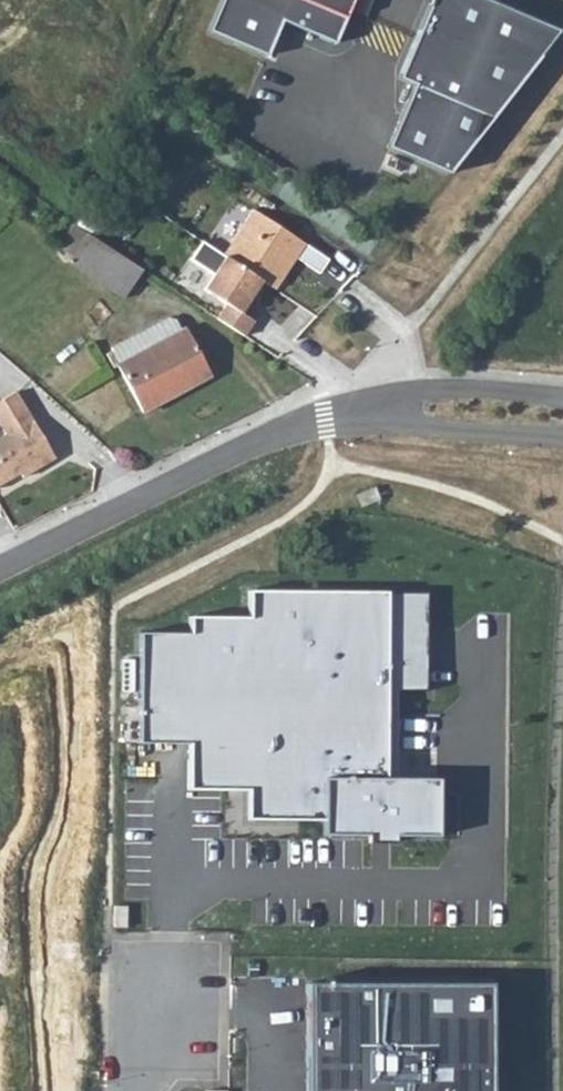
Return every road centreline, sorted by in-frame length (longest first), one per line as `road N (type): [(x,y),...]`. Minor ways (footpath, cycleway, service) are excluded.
road 1 (residential): [(0,568),(300,426),(383,410)]
road 2 (residential): [(562,396),(450,387),(383,410)]
road 3 (residential): [(383,410),(438,428),(562,439)]

